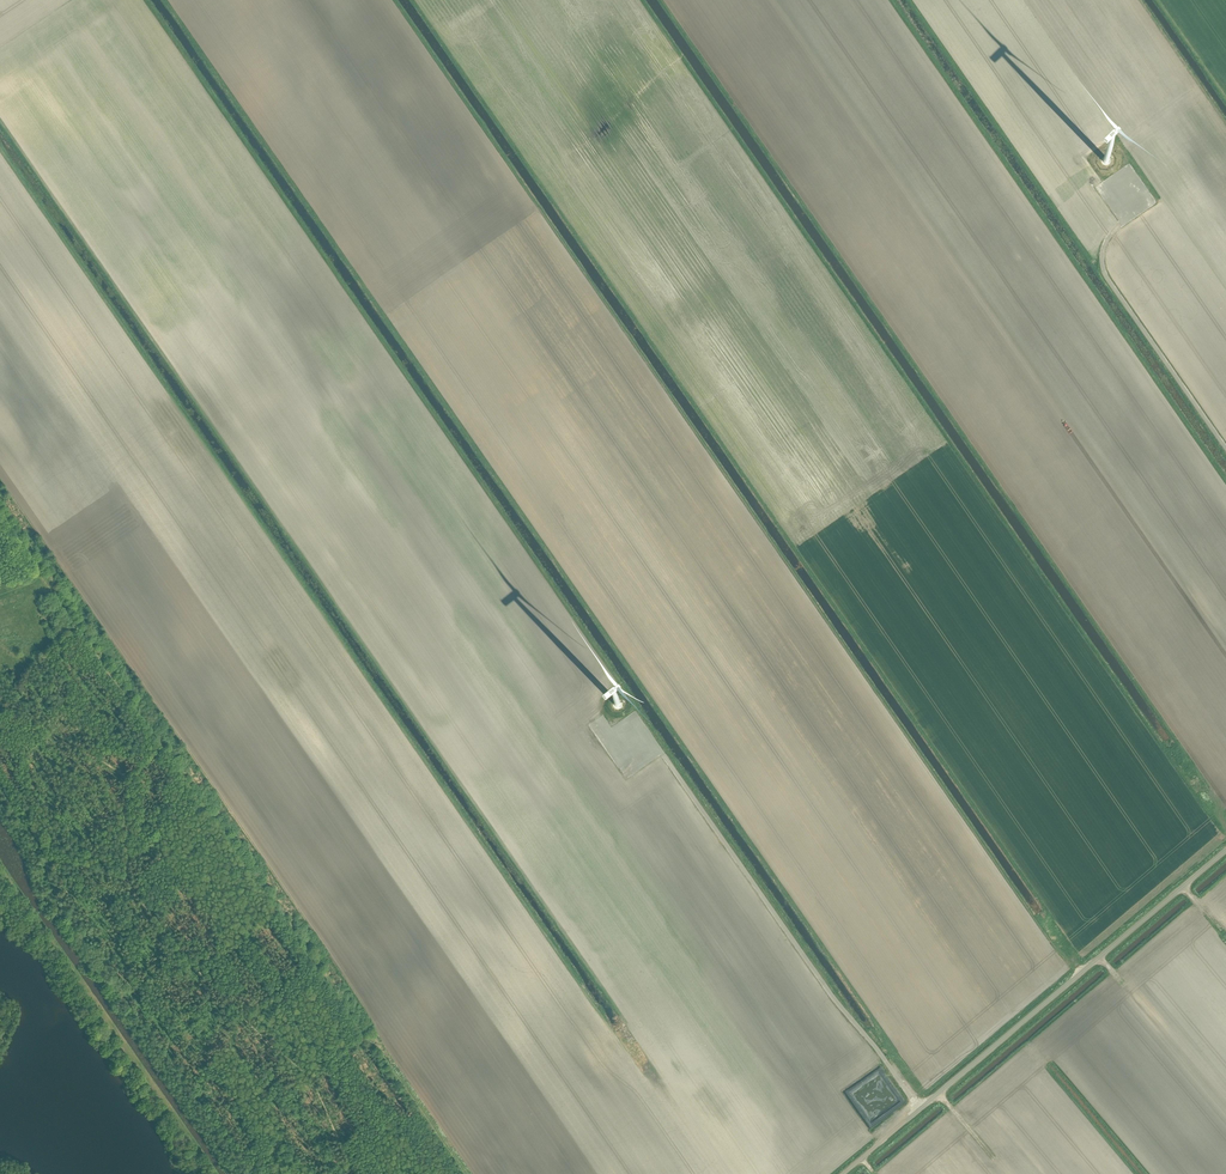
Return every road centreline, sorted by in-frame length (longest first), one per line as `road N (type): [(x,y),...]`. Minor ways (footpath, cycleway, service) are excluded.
road 1 (unclassified): [(843,1173),(1225,851)]

